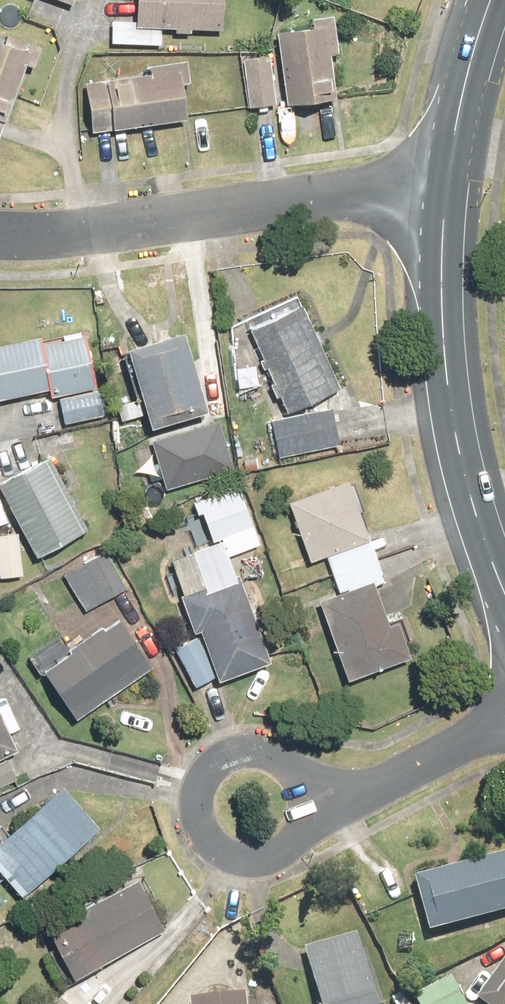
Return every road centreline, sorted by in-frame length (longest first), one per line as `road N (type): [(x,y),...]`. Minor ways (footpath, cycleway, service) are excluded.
road 1 (residential): [(0,226),(143,220),(441,185)]
road 2 (tertiary): [(504,565),(445,375),(434,283),(441,185)]
road 3 (residential): [(350,780),(303,833),(260,863),(233,859),(209,844),(198,789),(212,765),(236,750),(285,754)]
road 4 (tertiary): [(441,185),(447,136),(492,0)]
road 5 (residential): [(504,697),(350,780)]

